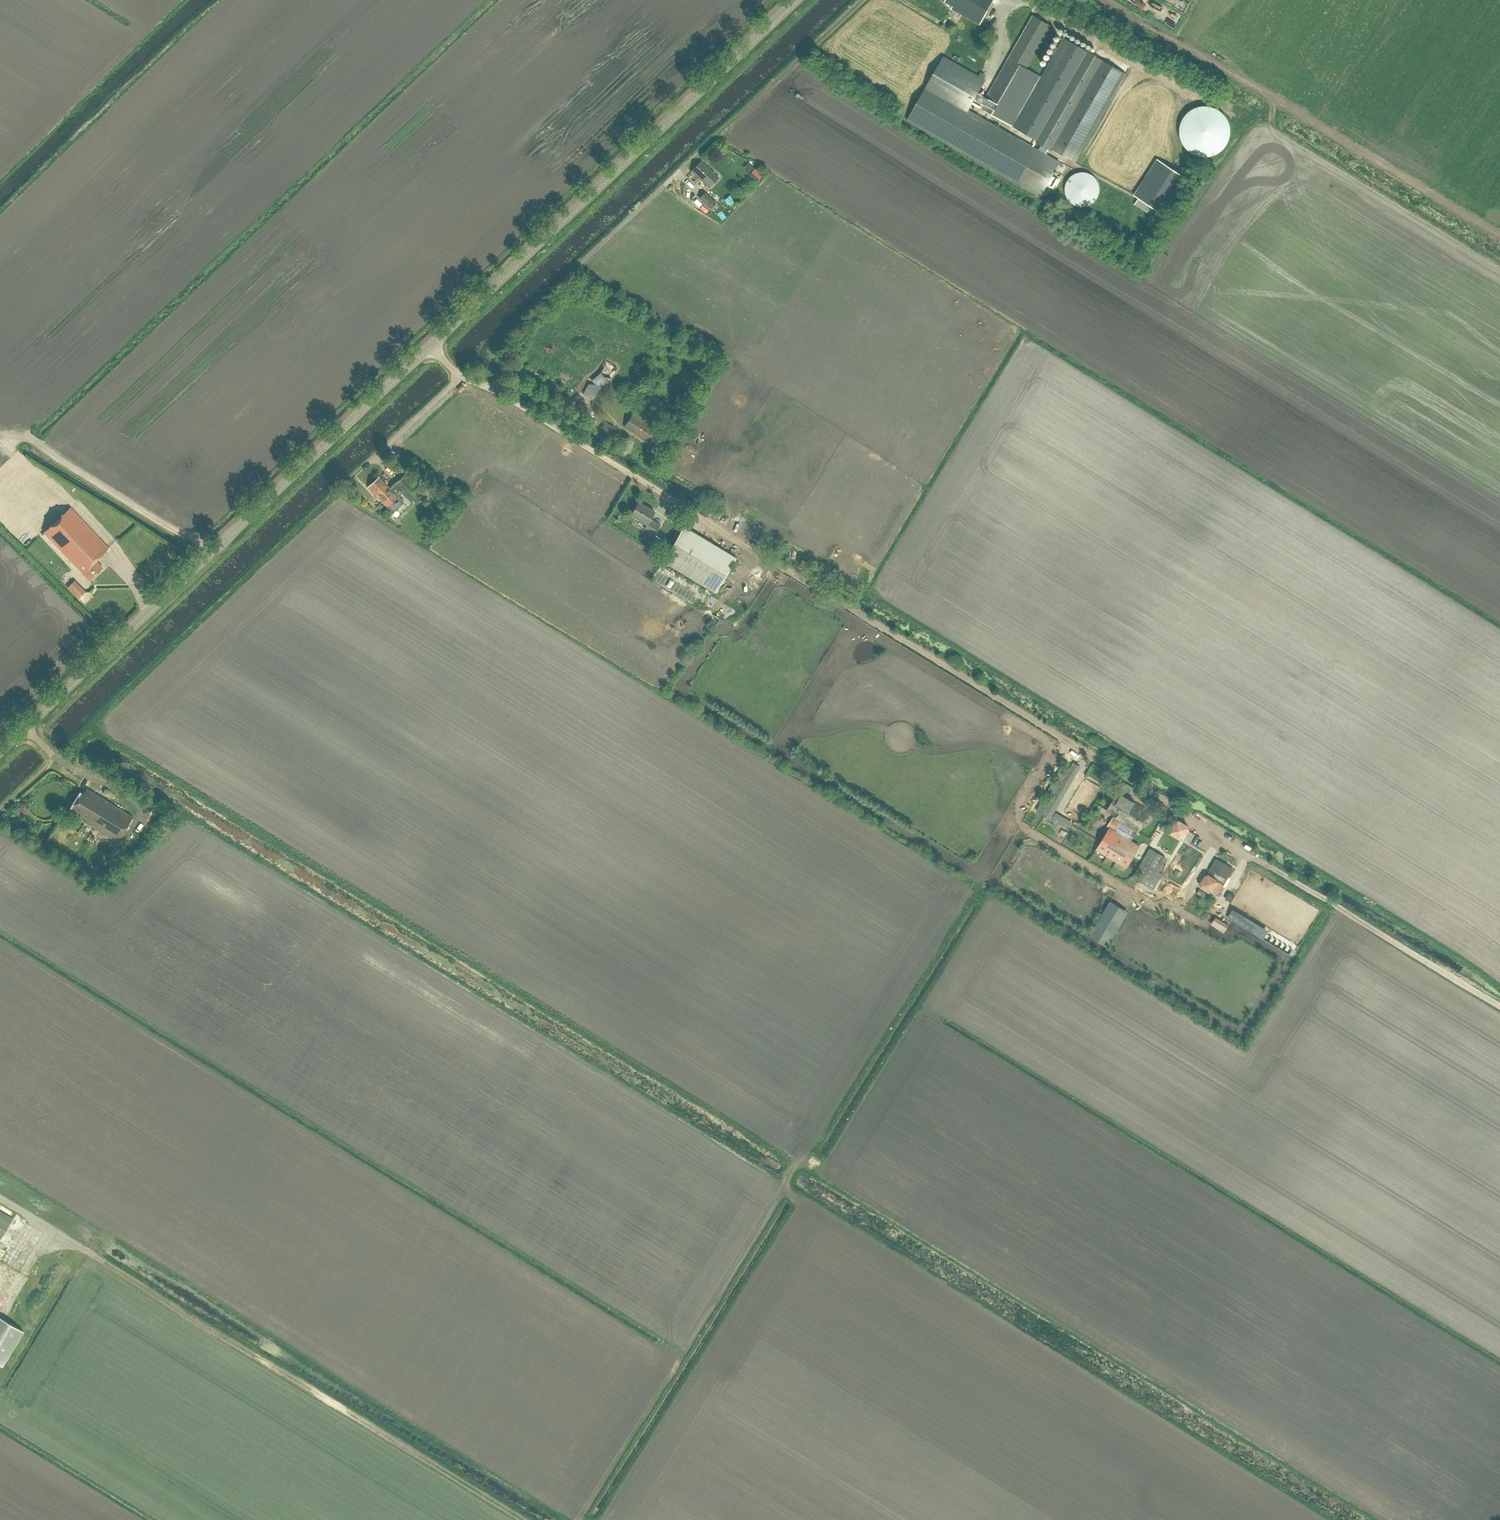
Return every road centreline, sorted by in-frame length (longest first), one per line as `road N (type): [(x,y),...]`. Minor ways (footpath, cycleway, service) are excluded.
road 1 (track): [(429,347),(462,376),(1499,1002)]
road 2 (tertiary): [(0,751),(795,0)]
road 3 (track): [(1008,817),(1154,907),(1168,903),(1223,936),(1240,932),(1289,963),(1248,1026),(1232,1026),(975,873)]
road 4 (track): [(863,617),(777,753),(975,873),(1039,766)]
road 5 (track): [(1105,0),(1499,233)]
road 6 (track): [(793,731),(869,725),(929,752),(987,745),(1039,766),(1058,735)]
road 7 (track): [(777,753),(685,696),(683,685),(721,630),(741,629),(781,568)]
road 8 (track): [(1261,124),(1499,270)]
road 9 (track): [(211,553),(31,441),(0,447)]

